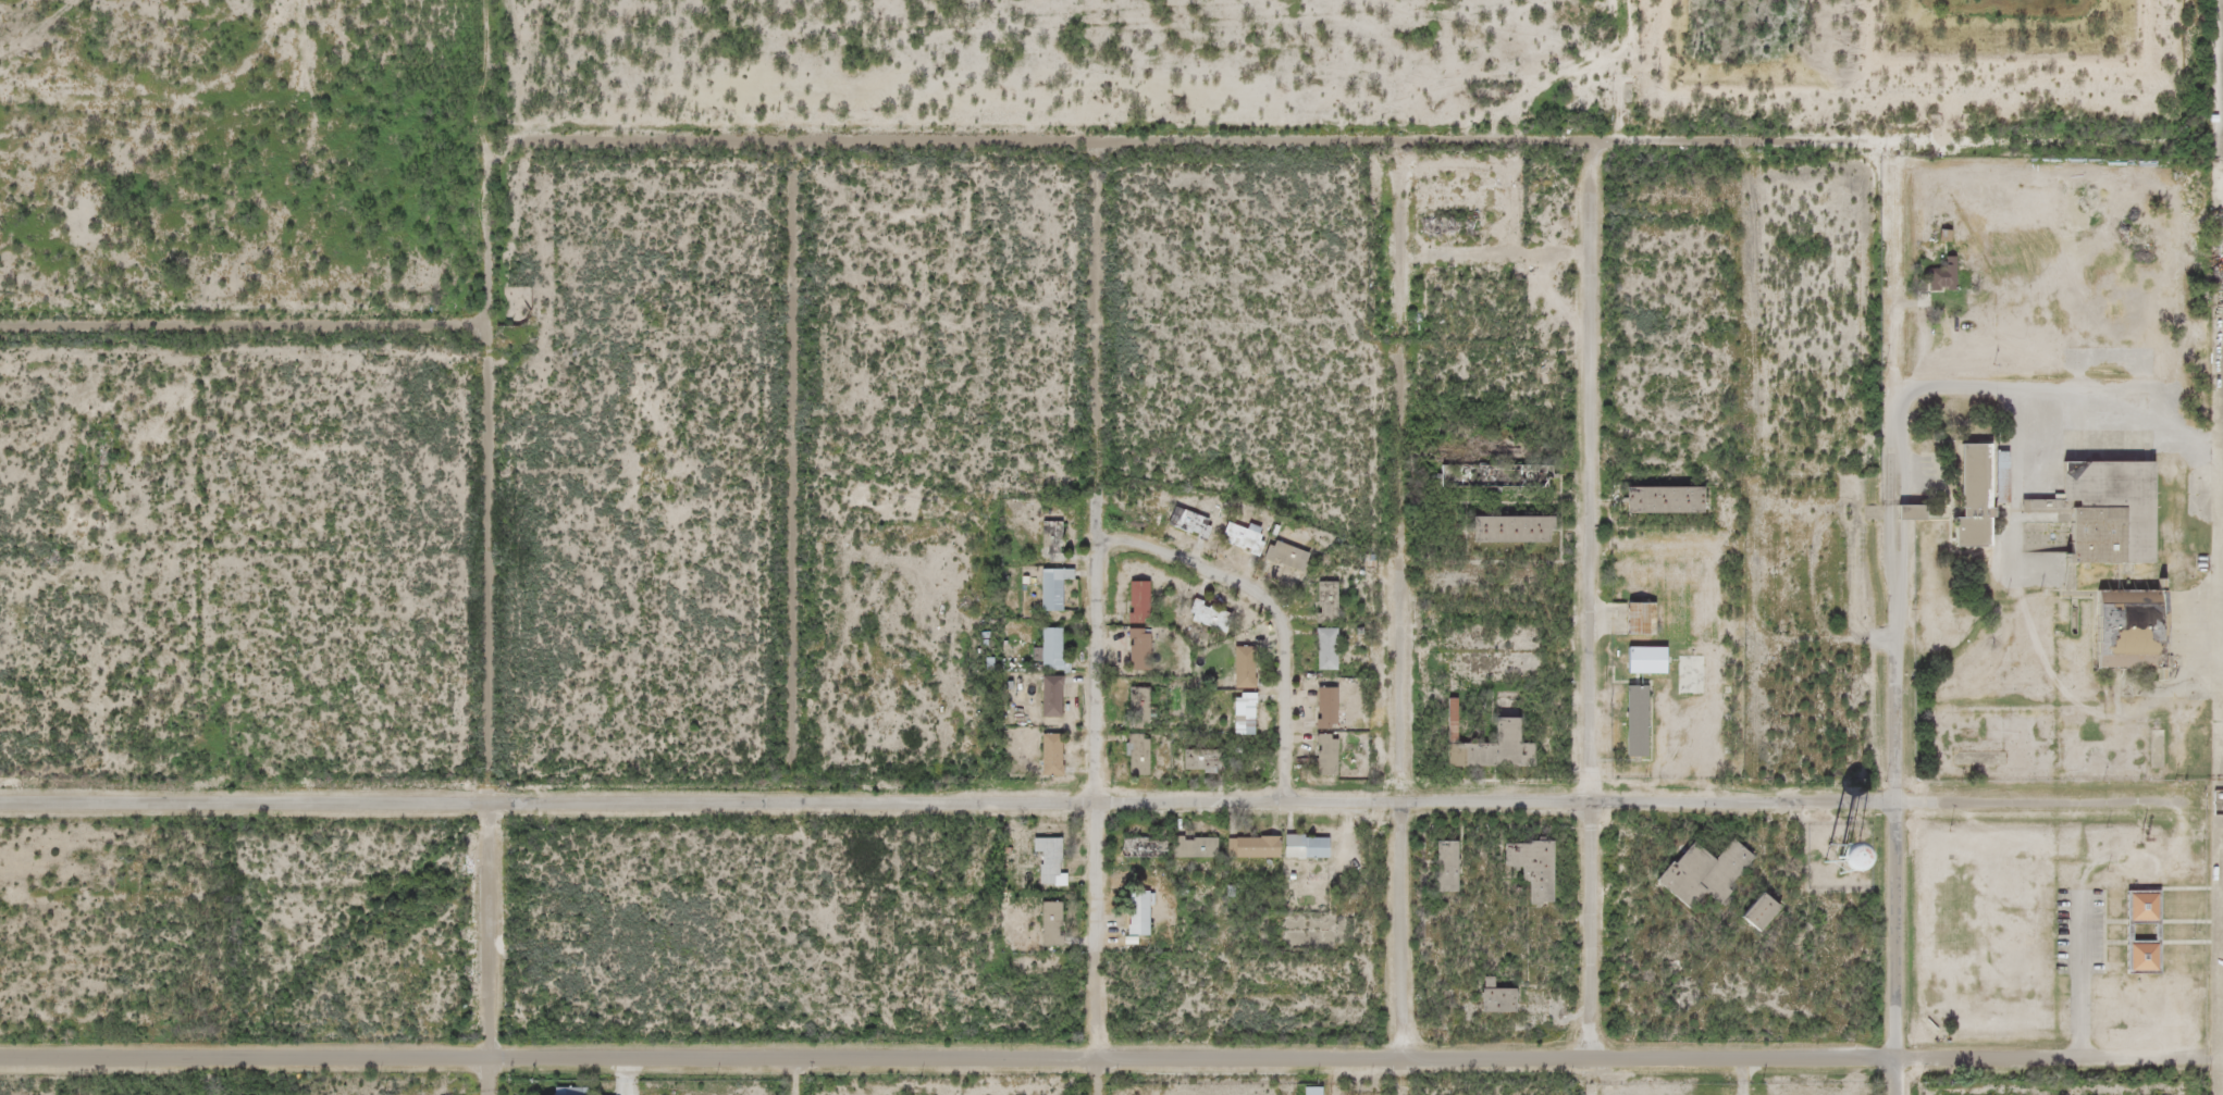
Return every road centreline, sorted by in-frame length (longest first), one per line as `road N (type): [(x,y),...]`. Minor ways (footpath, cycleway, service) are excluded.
road 1 (residential): [(0,1065),(493,1056),(1101,1062),(2201,1057)]
road 2 (residential): [(1601,802),(0,801)]
road 3 (residential): [(489,154),(505,147),(1900,142),(1900,155)]
road 4 (residential): [(492,1094),(489,154)]
road 5 (residential): [(1897,1094),(1900,155)]
road 6 (residential): [(1595,1061),(1597,142)]
road 7 (residential): [(1101,1062),(1100,144)]
road 8 (residential): [(800,805),(796,145)]
road 9 (residential): [(1409,801),(1408,142)]
road 10 (track): [(485,323),(0,321)]
road 11 (residential): [(1104,536),(1267,589),(1290,652),(1293,802)]
road 12 (residential): [(1902,801),(1601,802)]
road 13 (residential): [(1401,1060),(1409,801)]

